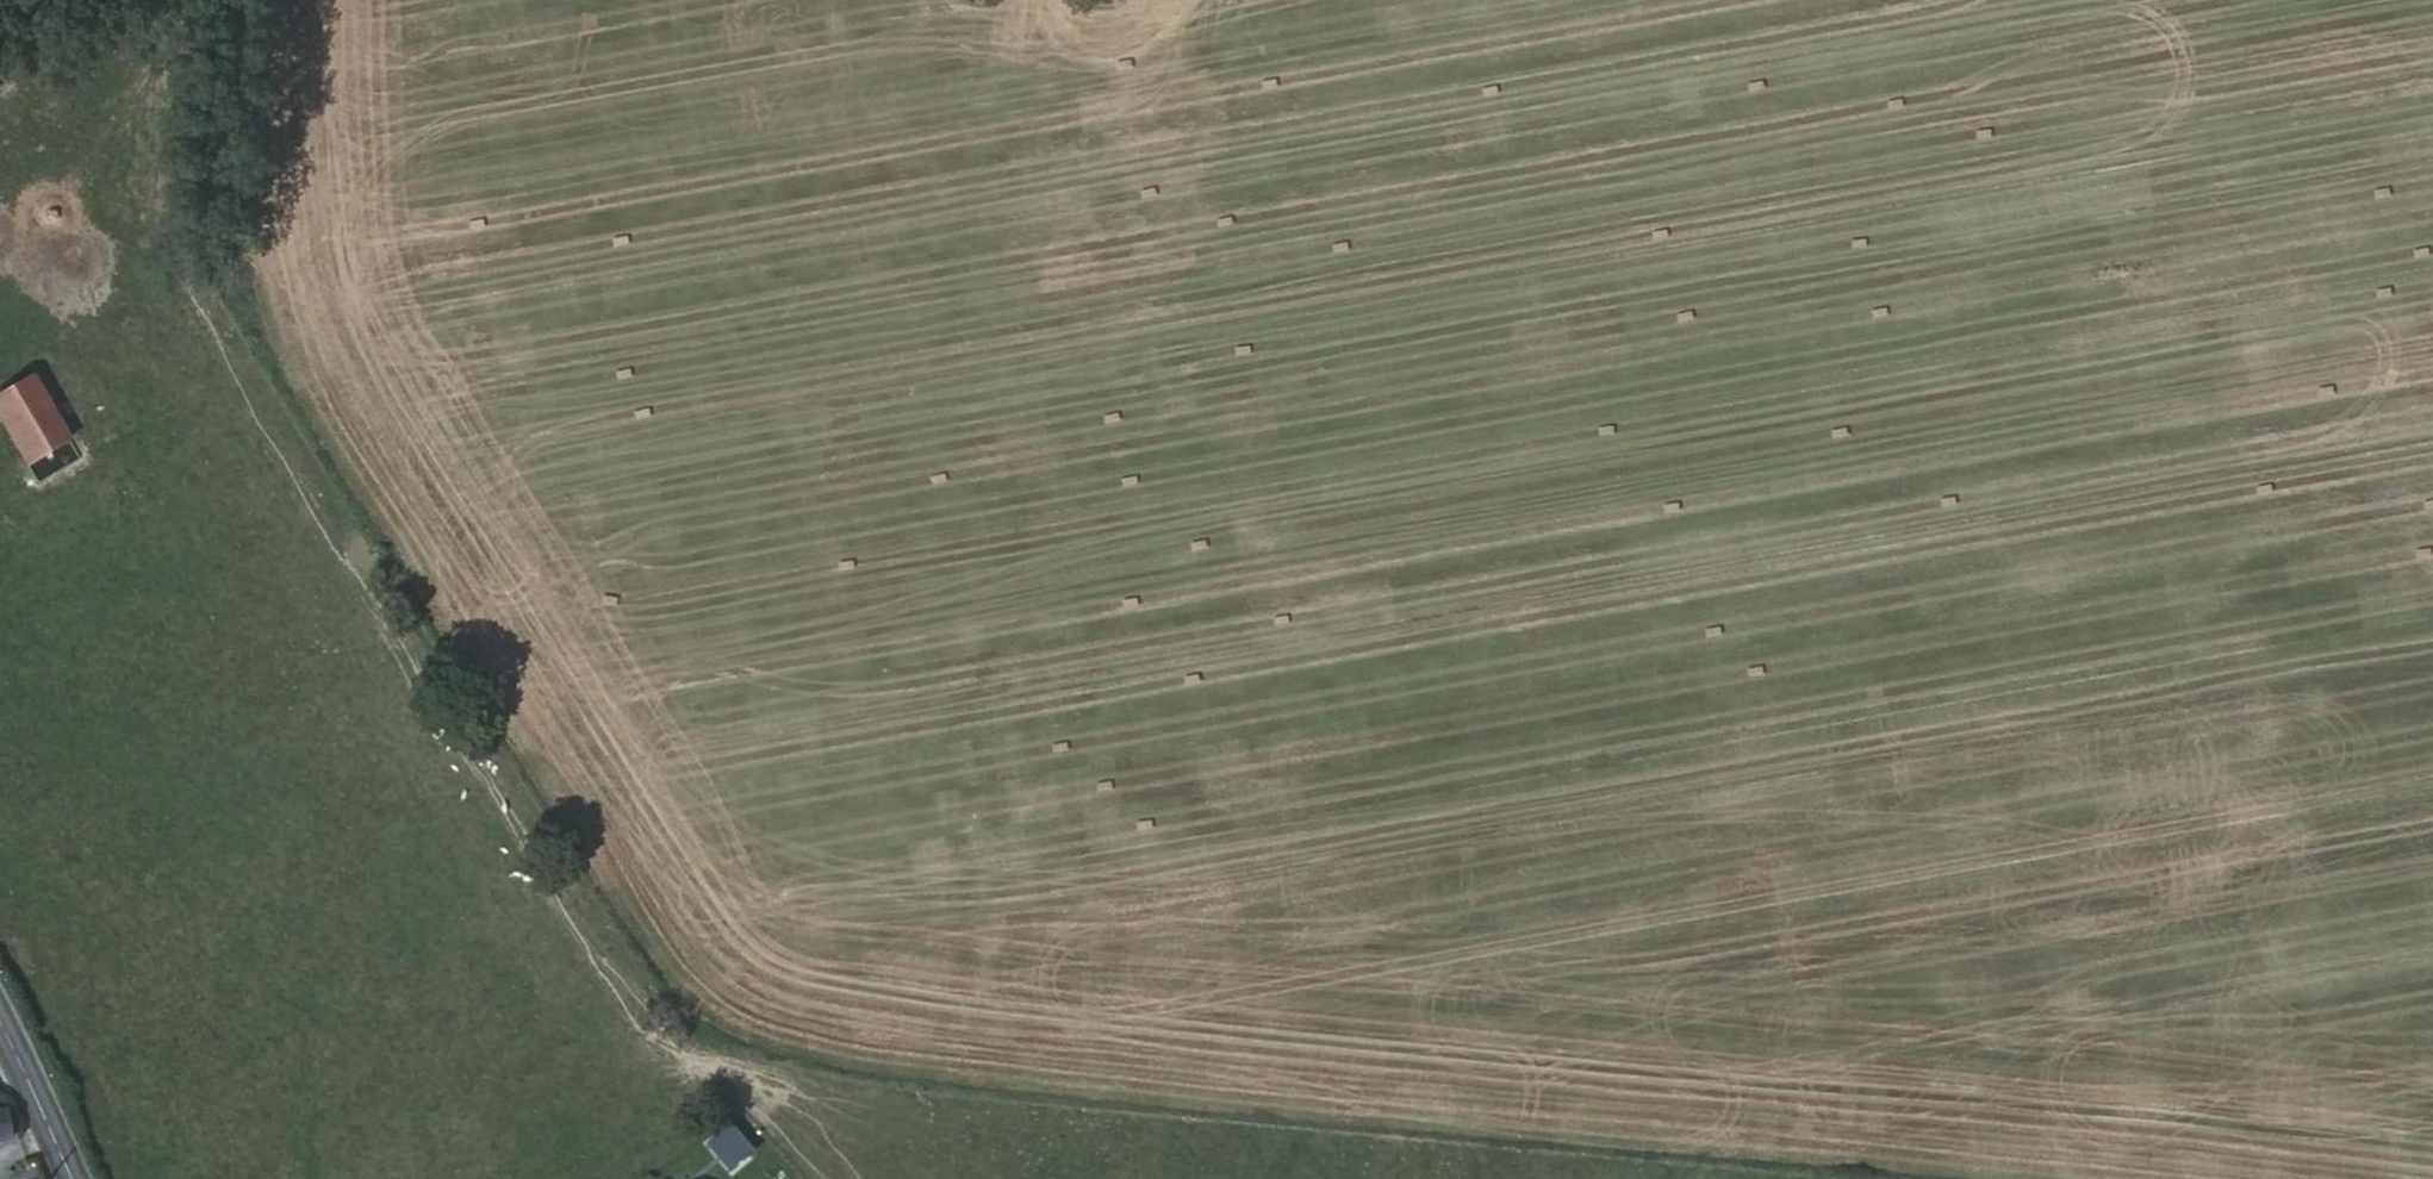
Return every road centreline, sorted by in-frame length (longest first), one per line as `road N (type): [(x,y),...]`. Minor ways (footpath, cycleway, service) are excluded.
road 1 (secondary): [(66,1178),(0,1034)]

